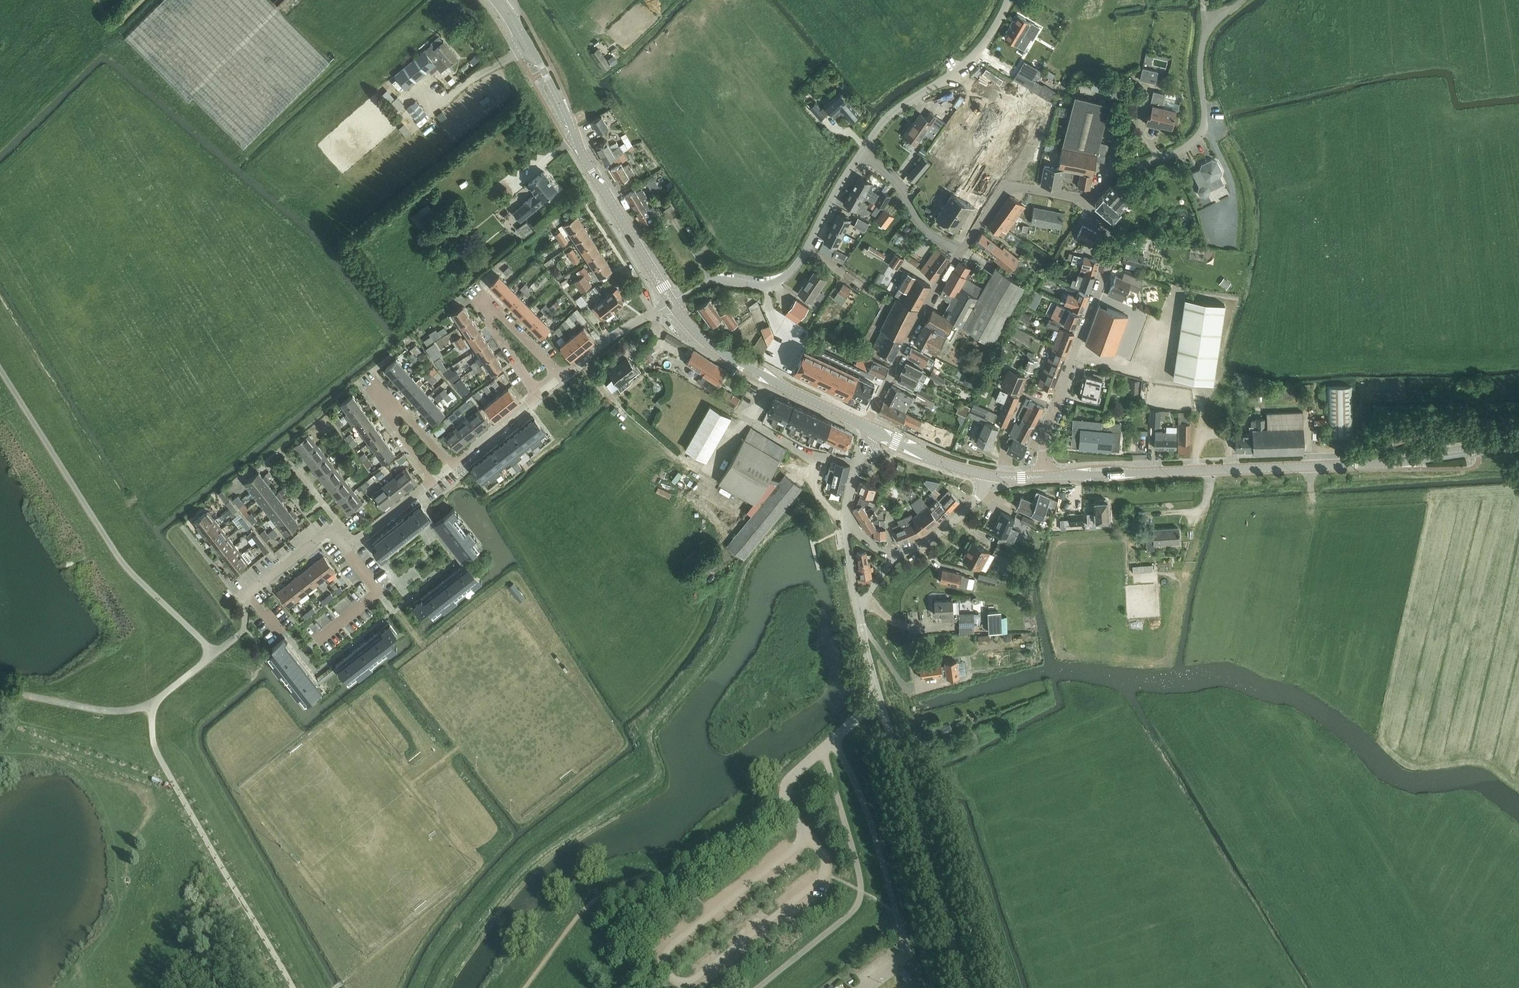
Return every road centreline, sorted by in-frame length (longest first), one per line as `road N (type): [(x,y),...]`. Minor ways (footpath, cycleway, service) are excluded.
road 1 (secondary): [(1044,477),(1401,461),(1518,442)]
road 2 (secondary): [(510,16),(672,303)]
road 3 (unclassified): [(965,987),(879,696)]
road 4 (residential): [(1044,477),(1051,413),(1116,250),(1112,232),(1085,202)]
road 5 (unclassified): [(1085,202),(1112,179),(1199,136),(1204,41),(1242,0)]
road 6 (unclassified): [(672,303),(714,280),(768,287),(790,274),(862,153)]
road 7 (secondary): [(672,303),(717,349),(869,428)]
road 8 (residential): [(538,396),(480,302),(487,298),(562,376)]
road 9 (residential): [(454,464),(381,386),(372,393),(433,481)]
road 10 (unclassified): [(862,153),(896,110),(964,67),(1008,0)]
road 11 (residential): [(869,428),(960,252)]
road 12 (residential): [(214,655),(244,631),(247,594),(333,529)]
road 13 (residential): [(960,252),(1008,185),(1085,202)]
road 14 (residential): [(960,252),(923,227),(895,180),(862,153)]
road 15 (residential): [(562,376),(672,303)]
road 16 (secondary): [(869,428),(988,475)]
road 17 (residential): [(319,638),(378,591),(347,551)]
road 18 (residential): [(900,553),(937,536),(978,498),(988,475)]

